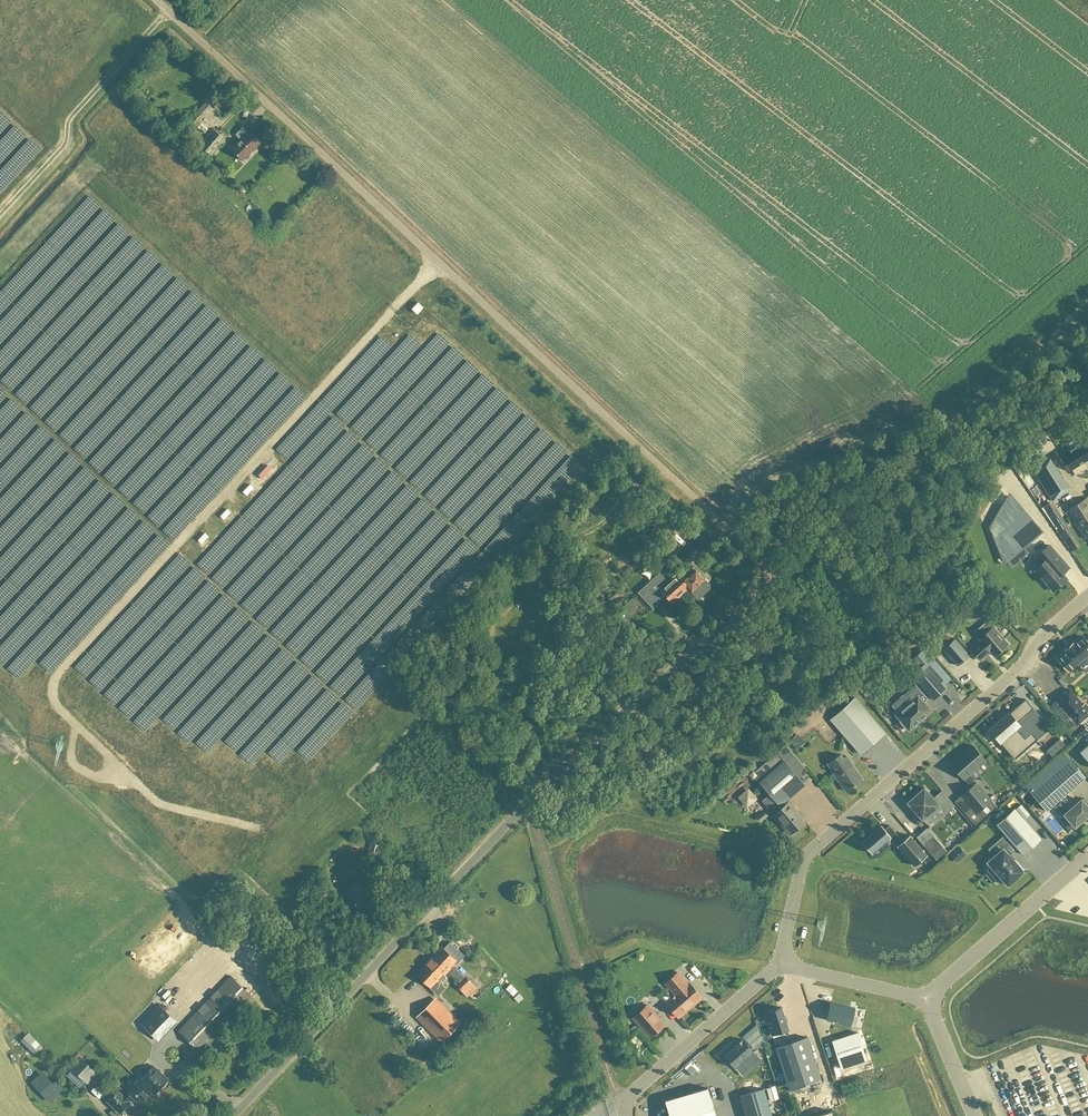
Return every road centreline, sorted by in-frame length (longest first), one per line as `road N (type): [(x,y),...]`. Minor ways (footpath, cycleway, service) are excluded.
road 1 (unclassified): [(234,1115),(548,781),(1087,309)]
road 2 (track): [(779,576),(156,0)]
road 3 (unclassified): [(778,966),(808,855),(1017,672),(1040,639),(1087,598)]
road 4 (unclassified): [(622,1115),(618,1105),(778,966)]
road 5 (unclassified): [(1087,859),(926,999)]
road 6 (unclassified): [(778,966),(926,999)]
road 7 (unclassified): [(926,999),(975,1115)]

